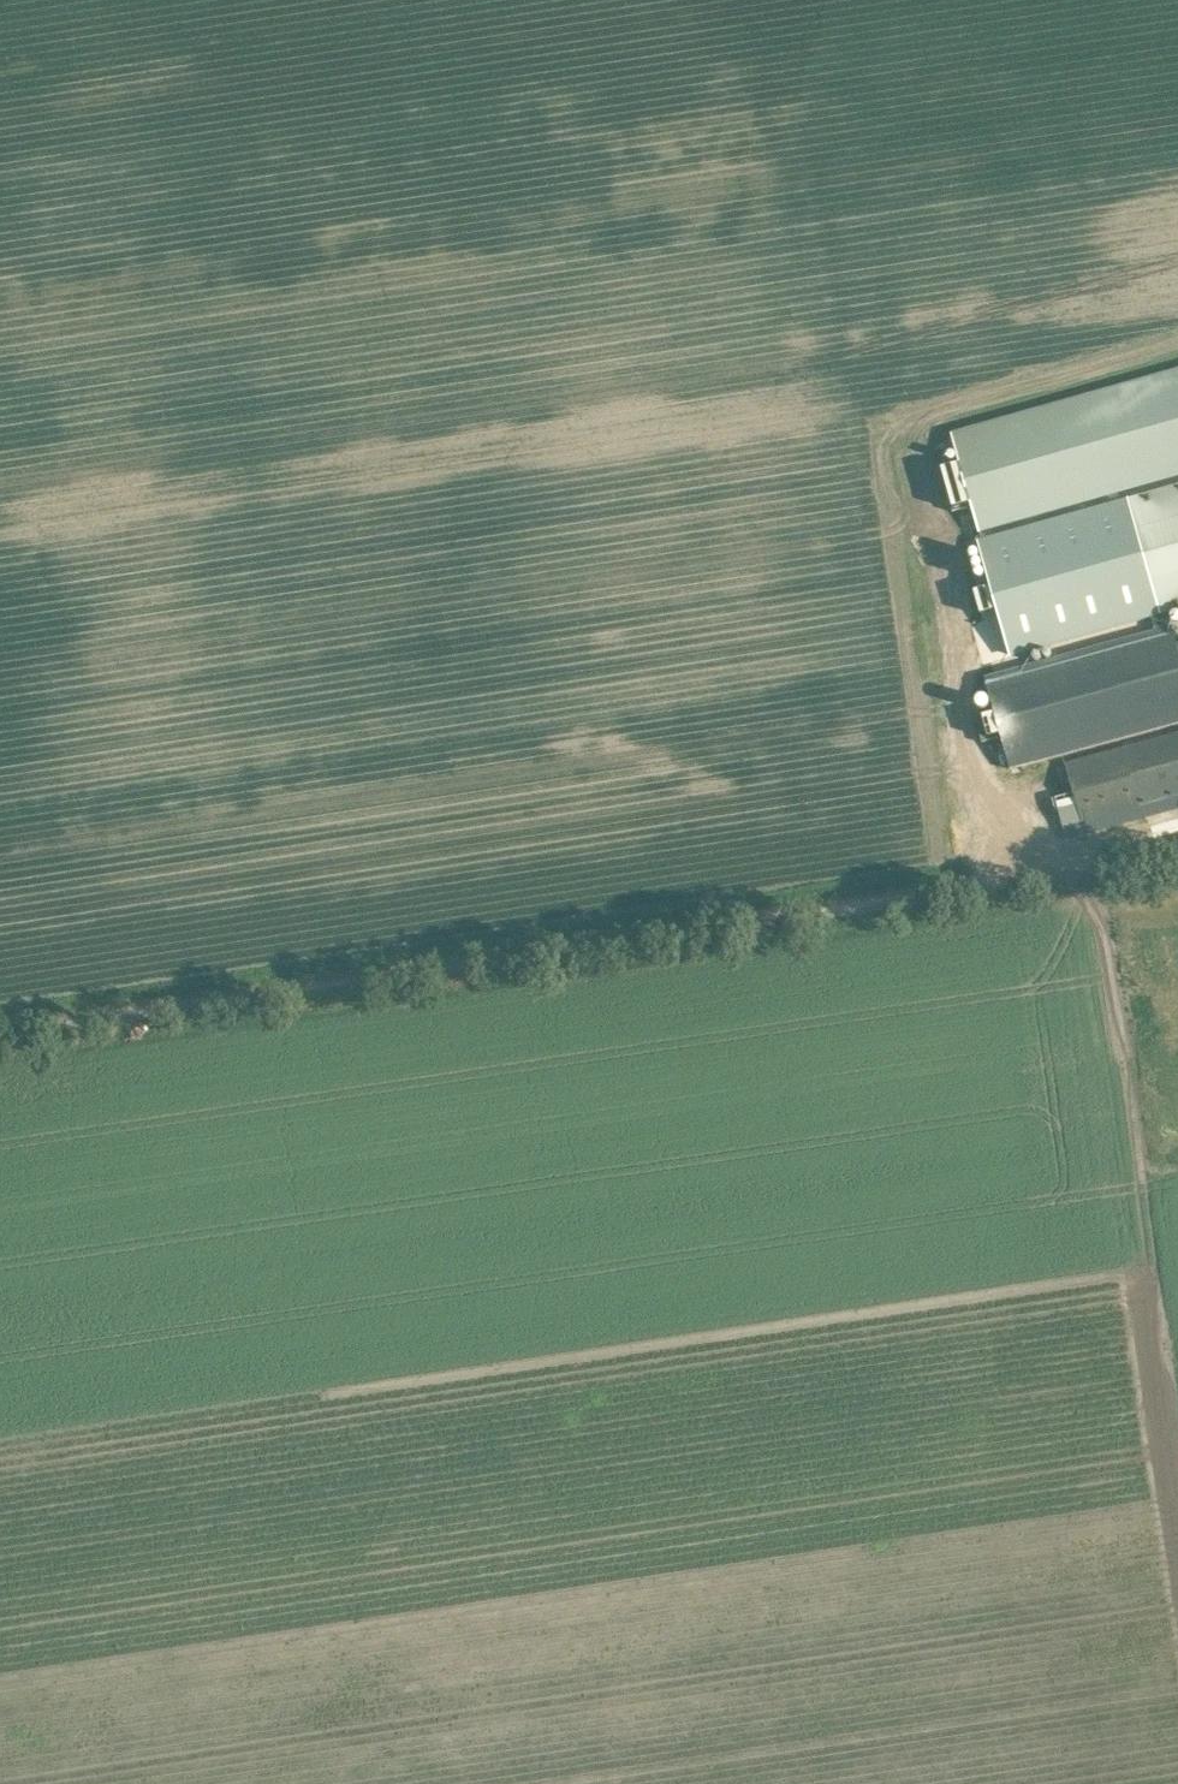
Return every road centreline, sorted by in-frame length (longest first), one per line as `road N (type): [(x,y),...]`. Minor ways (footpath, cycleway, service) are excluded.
road 1 (track): [(1177,858),(0,1034)]

